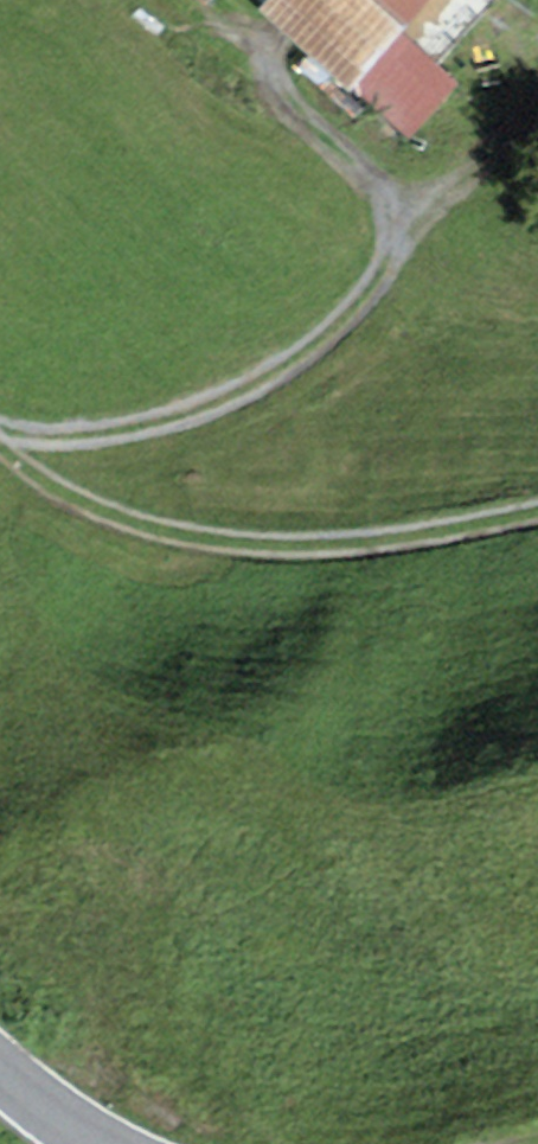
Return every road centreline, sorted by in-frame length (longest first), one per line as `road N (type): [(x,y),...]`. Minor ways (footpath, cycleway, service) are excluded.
road 1 (track): [(0,424),(83,489),(147,513),(275,534),(407,530),(537,498)]
road 2 (track): [(6,429),(133,424),(200,404),(354,309),(397,258),(409,217)]
road 3 (tertiary): [(126,1143),(0,1057)]

